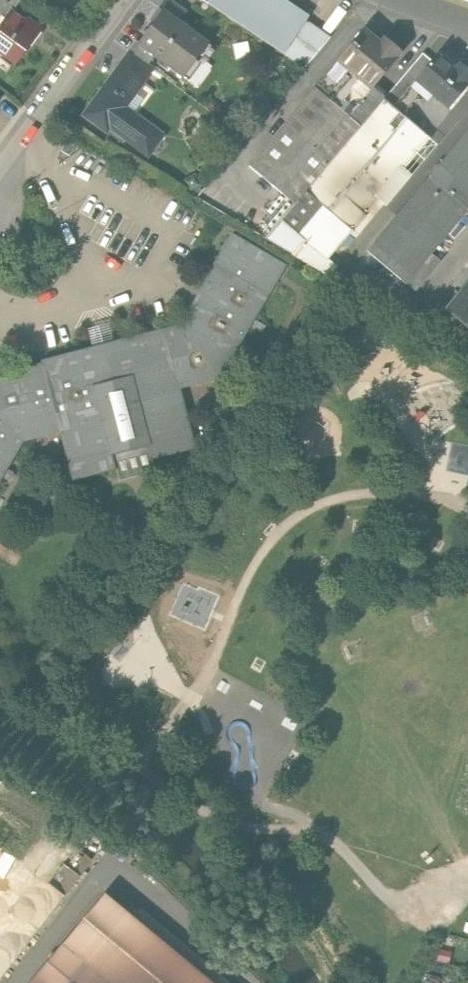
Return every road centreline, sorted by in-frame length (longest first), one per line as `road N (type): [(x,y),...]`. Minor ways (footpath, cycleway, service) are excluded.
road 1 (unclassified): [(124,0),(22,154)]

